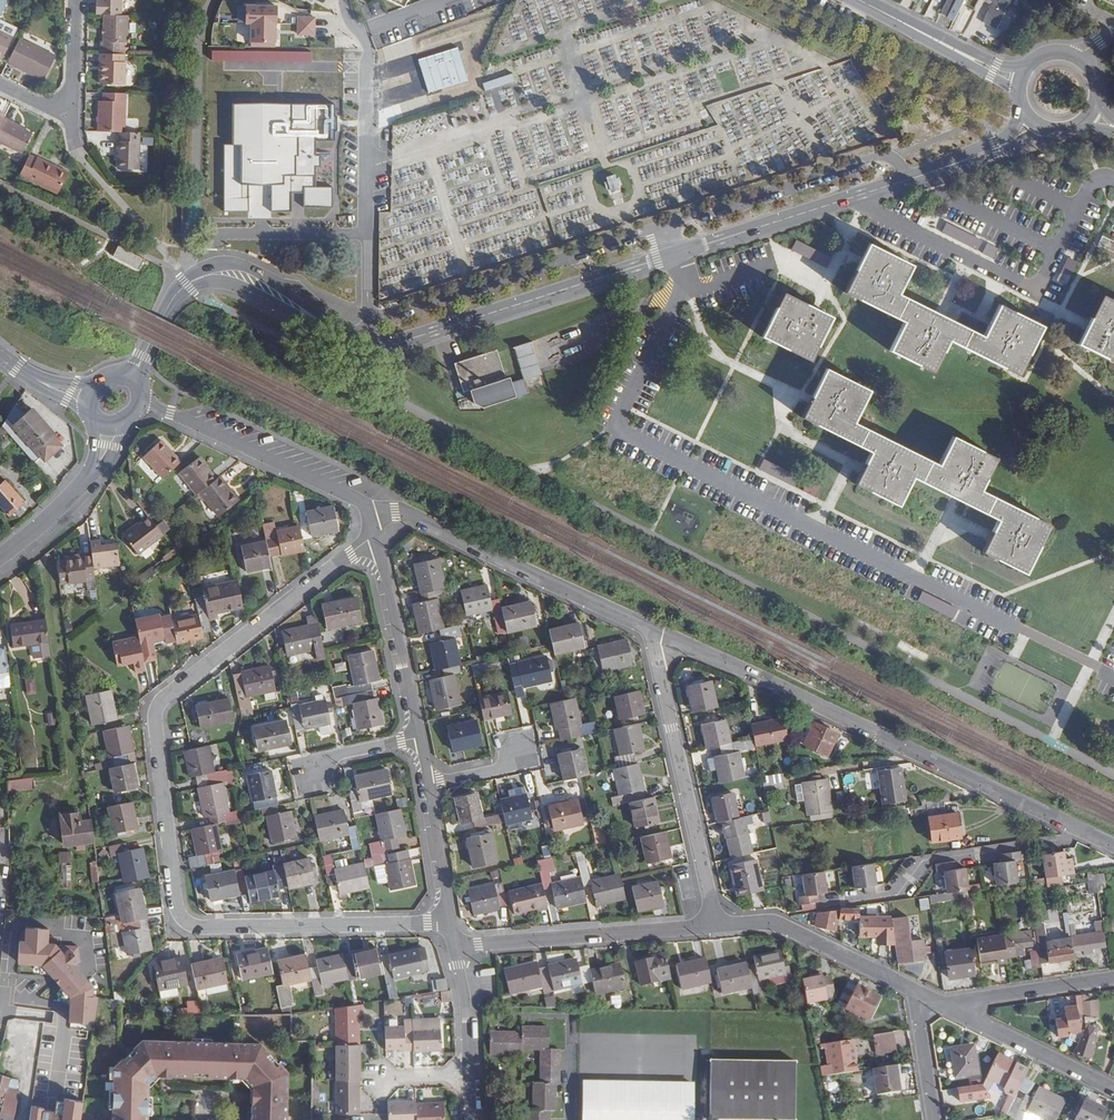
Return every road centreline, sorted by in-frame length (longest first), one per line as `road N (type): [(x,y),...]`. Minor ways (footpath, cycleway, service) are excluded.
road 1 (tertiary): [(996,148),(402,340),(358,334),(253,280),(212,273),(178,295),(130,378)]
road 2 (residential): [(375,535),(159,704),(176,905),(201,927),(450,923)]
road 3 (residential): [(1078,827),(694,647),(653,642)]
road 4 (residential): [(653,642),(639,624),(411,515),(368,514)]
road 5 (residential): [(718,924),(653,642)]
road 6 (residential): [(455,945),(718,924)]
road 7 (residential): [(368,514),(357,500),(141,400)]
road 8 (residential): [(855,900),(900,893),(927,859),(1068,837),(1078,827)]
road 9 (residential): [(718,924),(781,926),(915,991)]
road 10 (residential): [(420,737),(375,535)]
road 11 (residential): [(943,1005),(1113,1091)]
road 12 (residential): [(943,1005),(1113,978)]
road 13 (residential): [(526,1017),(572,1019),(570,1119)]
road 14 (residential): [(450,923),(428,783)]
road 15 (residential): [(469,1074),(455,945)]
road 16 (residential): [(935,1119),(915,991)]

